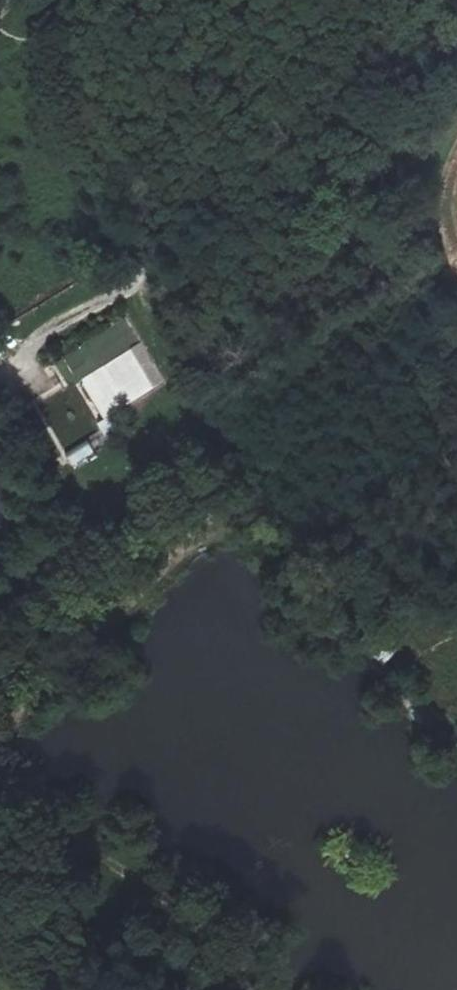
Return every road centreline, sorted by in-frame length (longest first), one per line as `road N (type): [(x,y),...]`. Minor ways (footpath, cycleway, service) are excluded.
road 1 (track): [(70,0),(84,99),(137,268),(131,288),(9,360)]
road 2 (track): [(244,989),(211,932),(144,880),(75,851),(0,800)]
road 3 (track): [(0,722),(185,546)]
road 4 (track): [(456,120),(431,150),(421,182),(456,290)]

